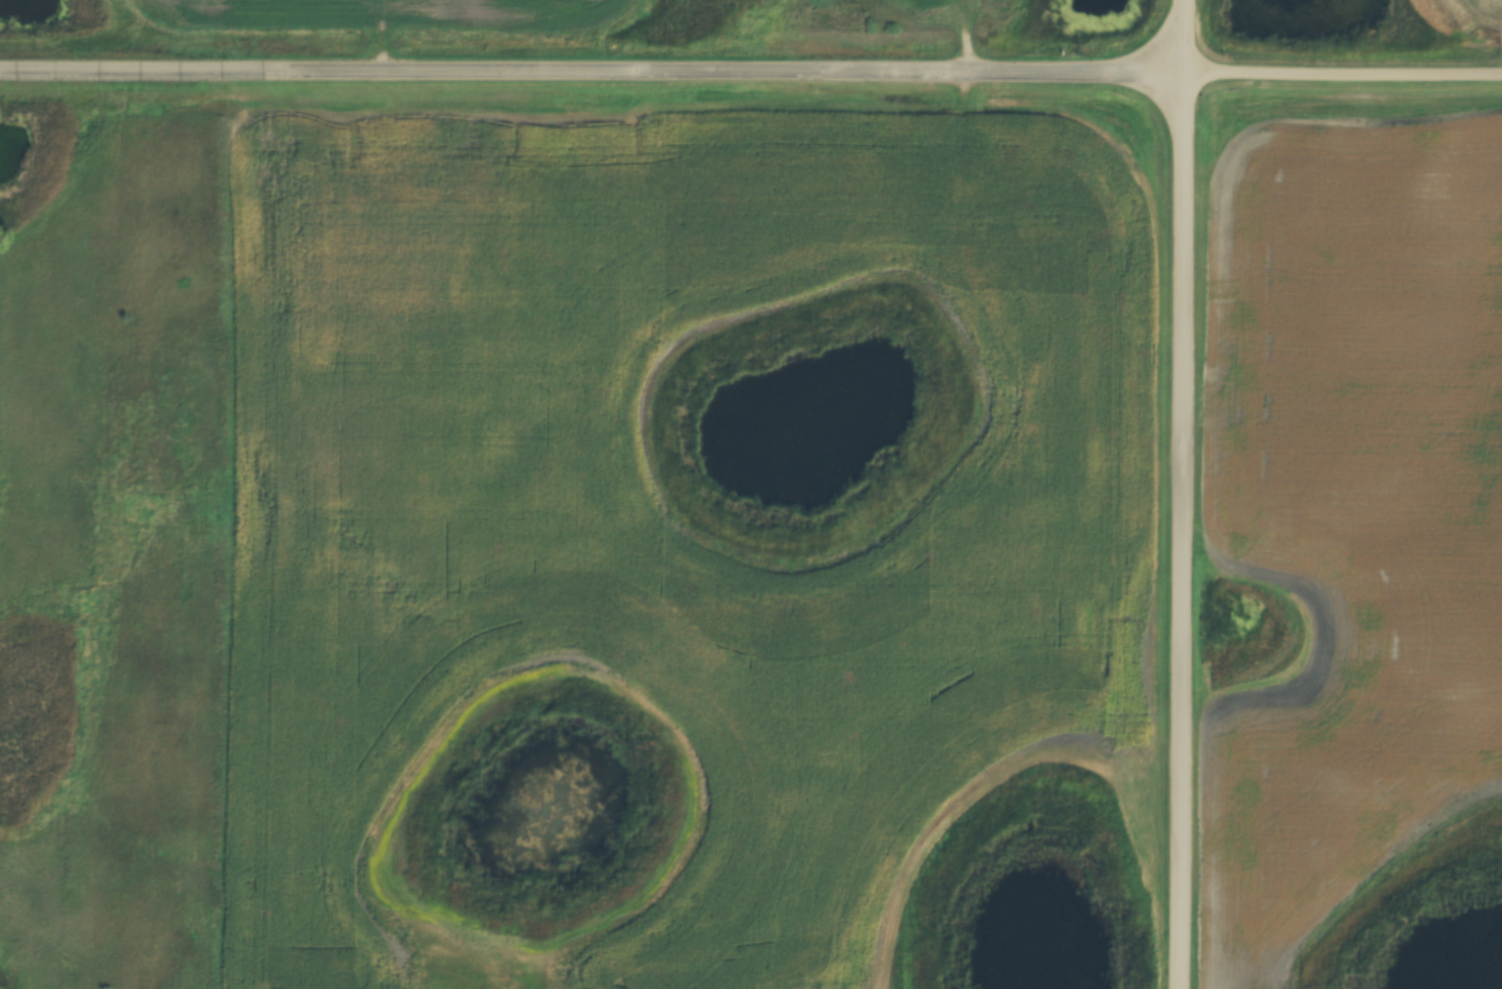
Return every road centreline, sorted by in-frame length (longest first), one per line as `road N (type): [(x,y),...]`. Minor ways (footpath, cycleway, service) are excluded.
road 1 (tertiary): [(1193,74),(0,72)]
road 2 (tertiary): [(1189,988),(1193,74)]

